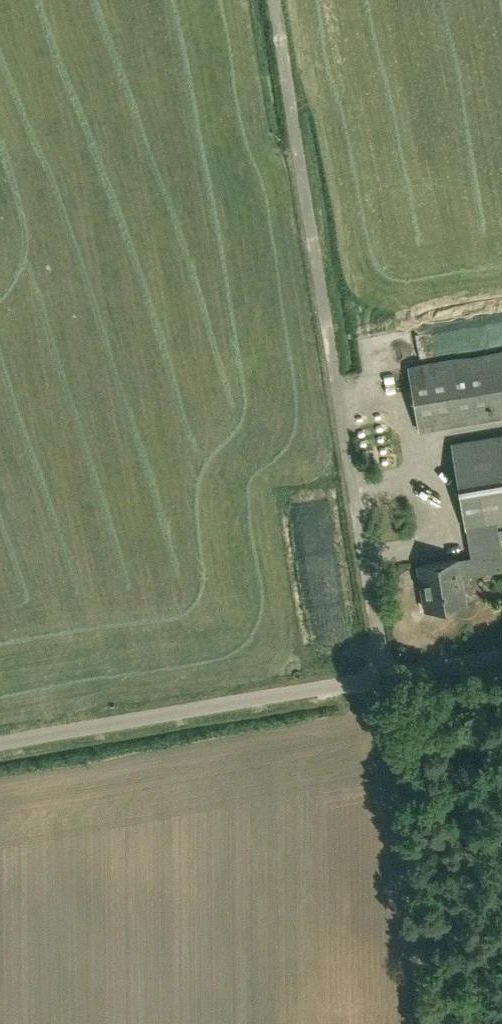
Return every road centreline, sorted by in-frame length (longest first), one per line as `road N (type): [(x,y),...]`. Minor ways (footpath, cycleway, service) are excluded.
road 1 (unclassified): [(0,741),(501,652)]

